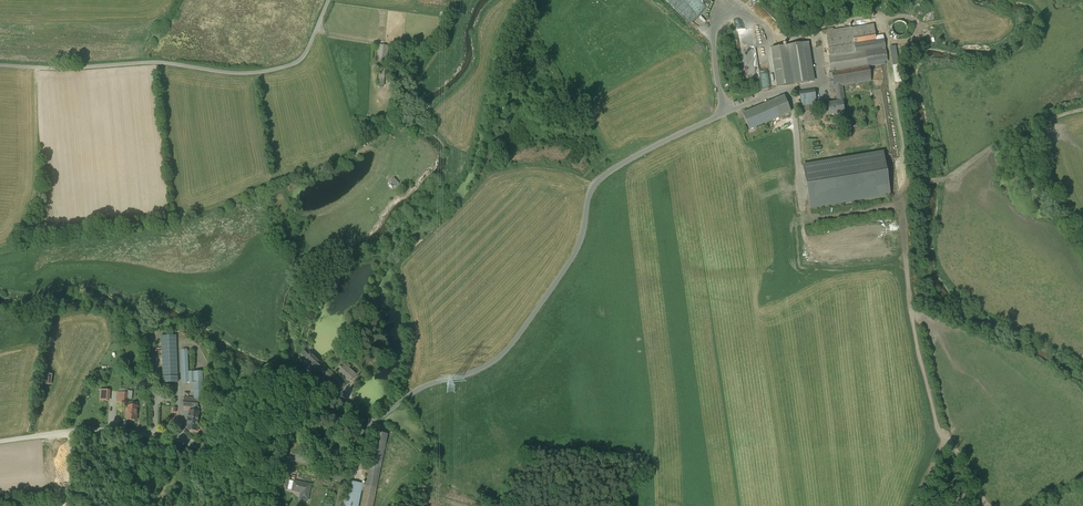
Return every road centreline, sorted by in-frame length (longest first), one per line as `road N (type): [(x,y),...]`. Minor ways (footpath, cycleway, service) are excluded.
road 1 (unclassified): [(0,442),(85,429),(294,458),(340,447),(414,392),(471,373),(508,349),(577,249),(589,194),(603,176),(733,108),(798,87)]
road 2 (track): [(915,505),(947,440),(915,335),(902,206),(817,221),(802,208)]
road 3 (track): [(902,206),(904,185),(943,179),(994,146),(1082,110)]
road 4 (track): [(404,127),(404,101),(450,34),(457,0)]

